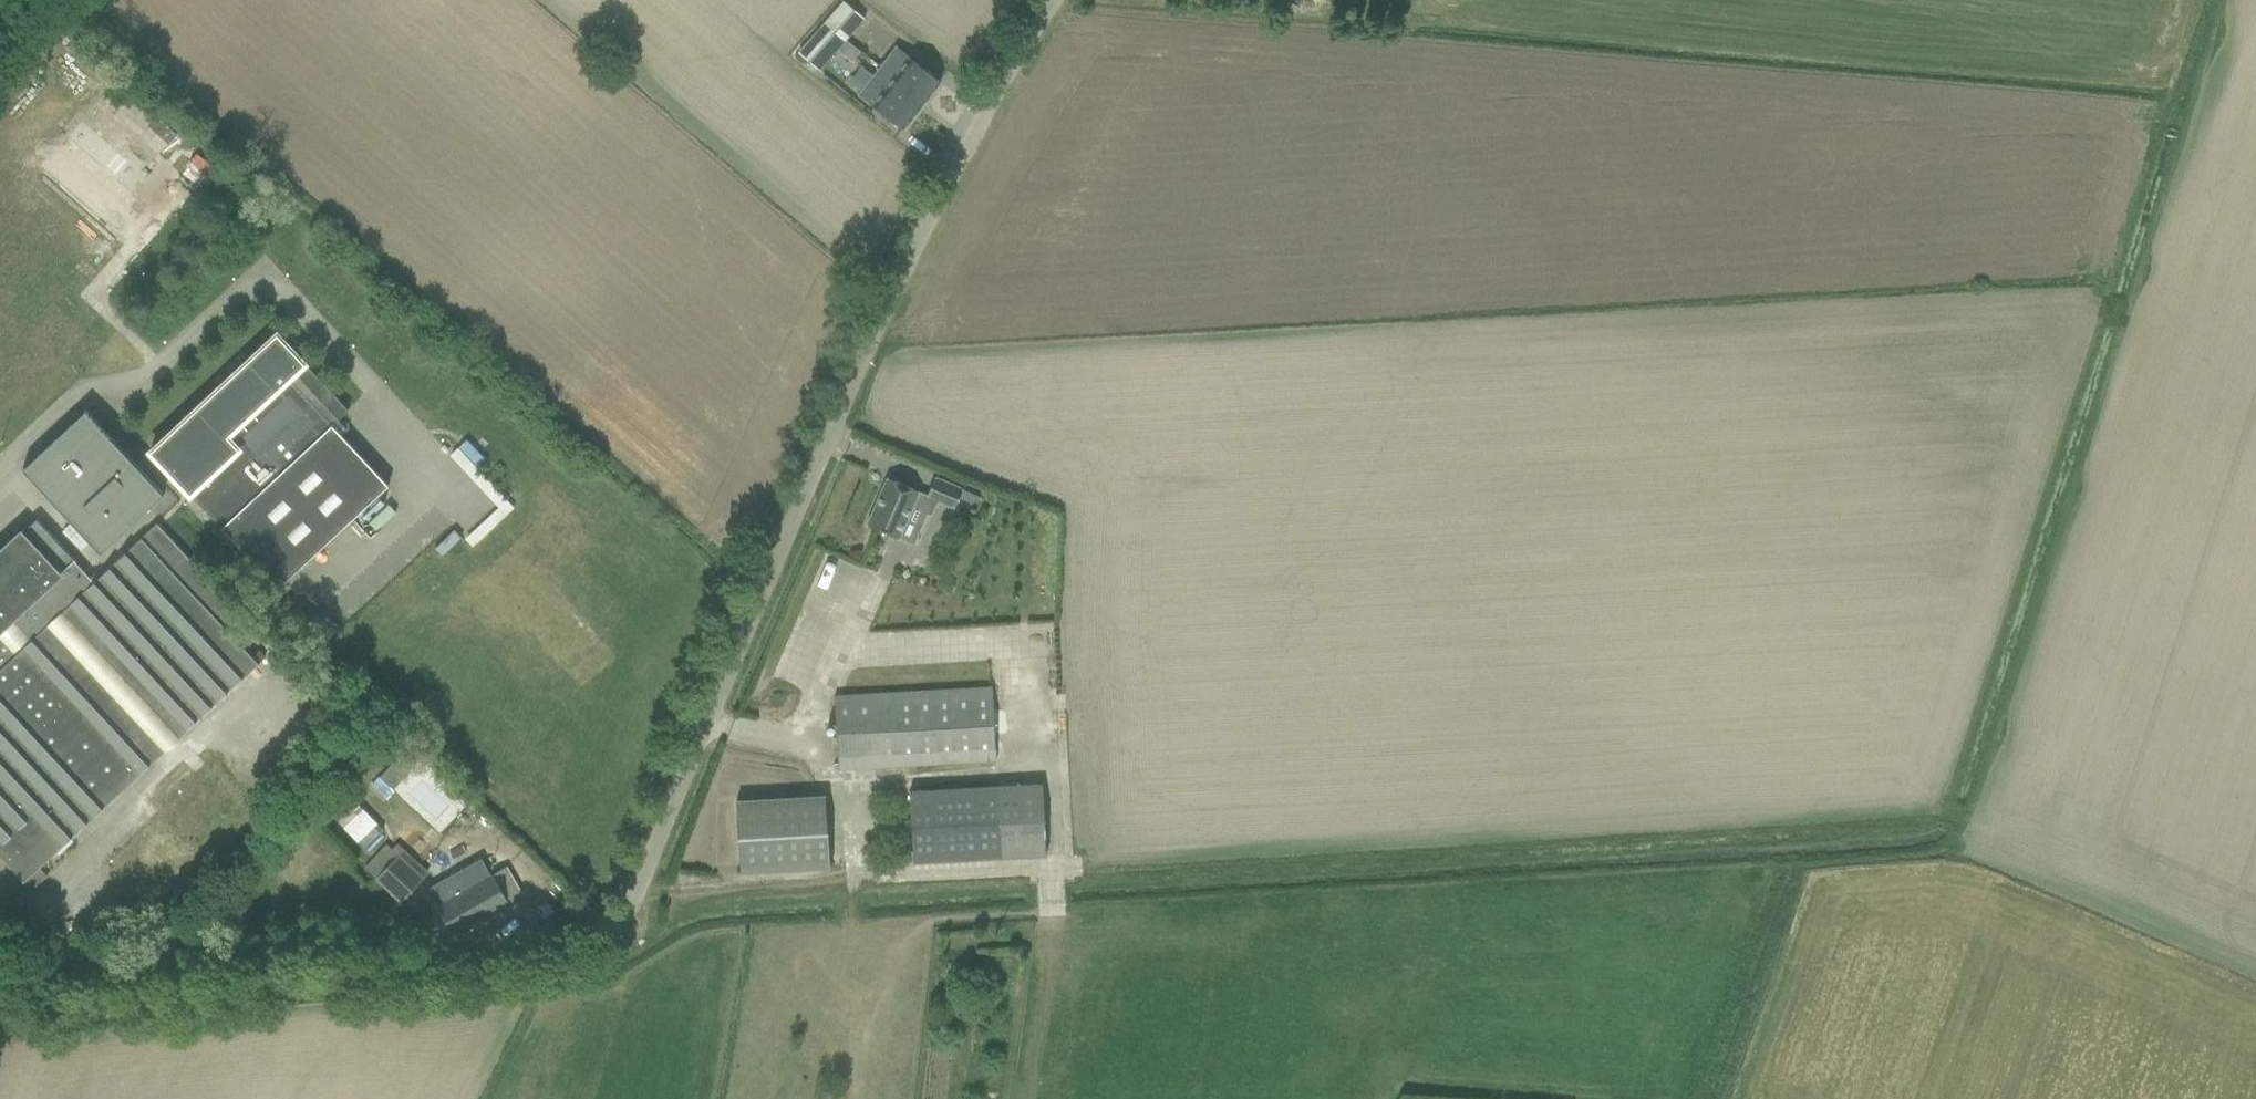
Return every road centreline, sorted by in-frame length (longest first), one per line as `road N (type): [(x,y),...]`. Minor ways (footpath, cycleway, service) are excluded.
road 1 (unclassified): [(0,1013),(564,945),(610,922),(637,883),(791,511),(943,192),(987,102),(1057,0)]

